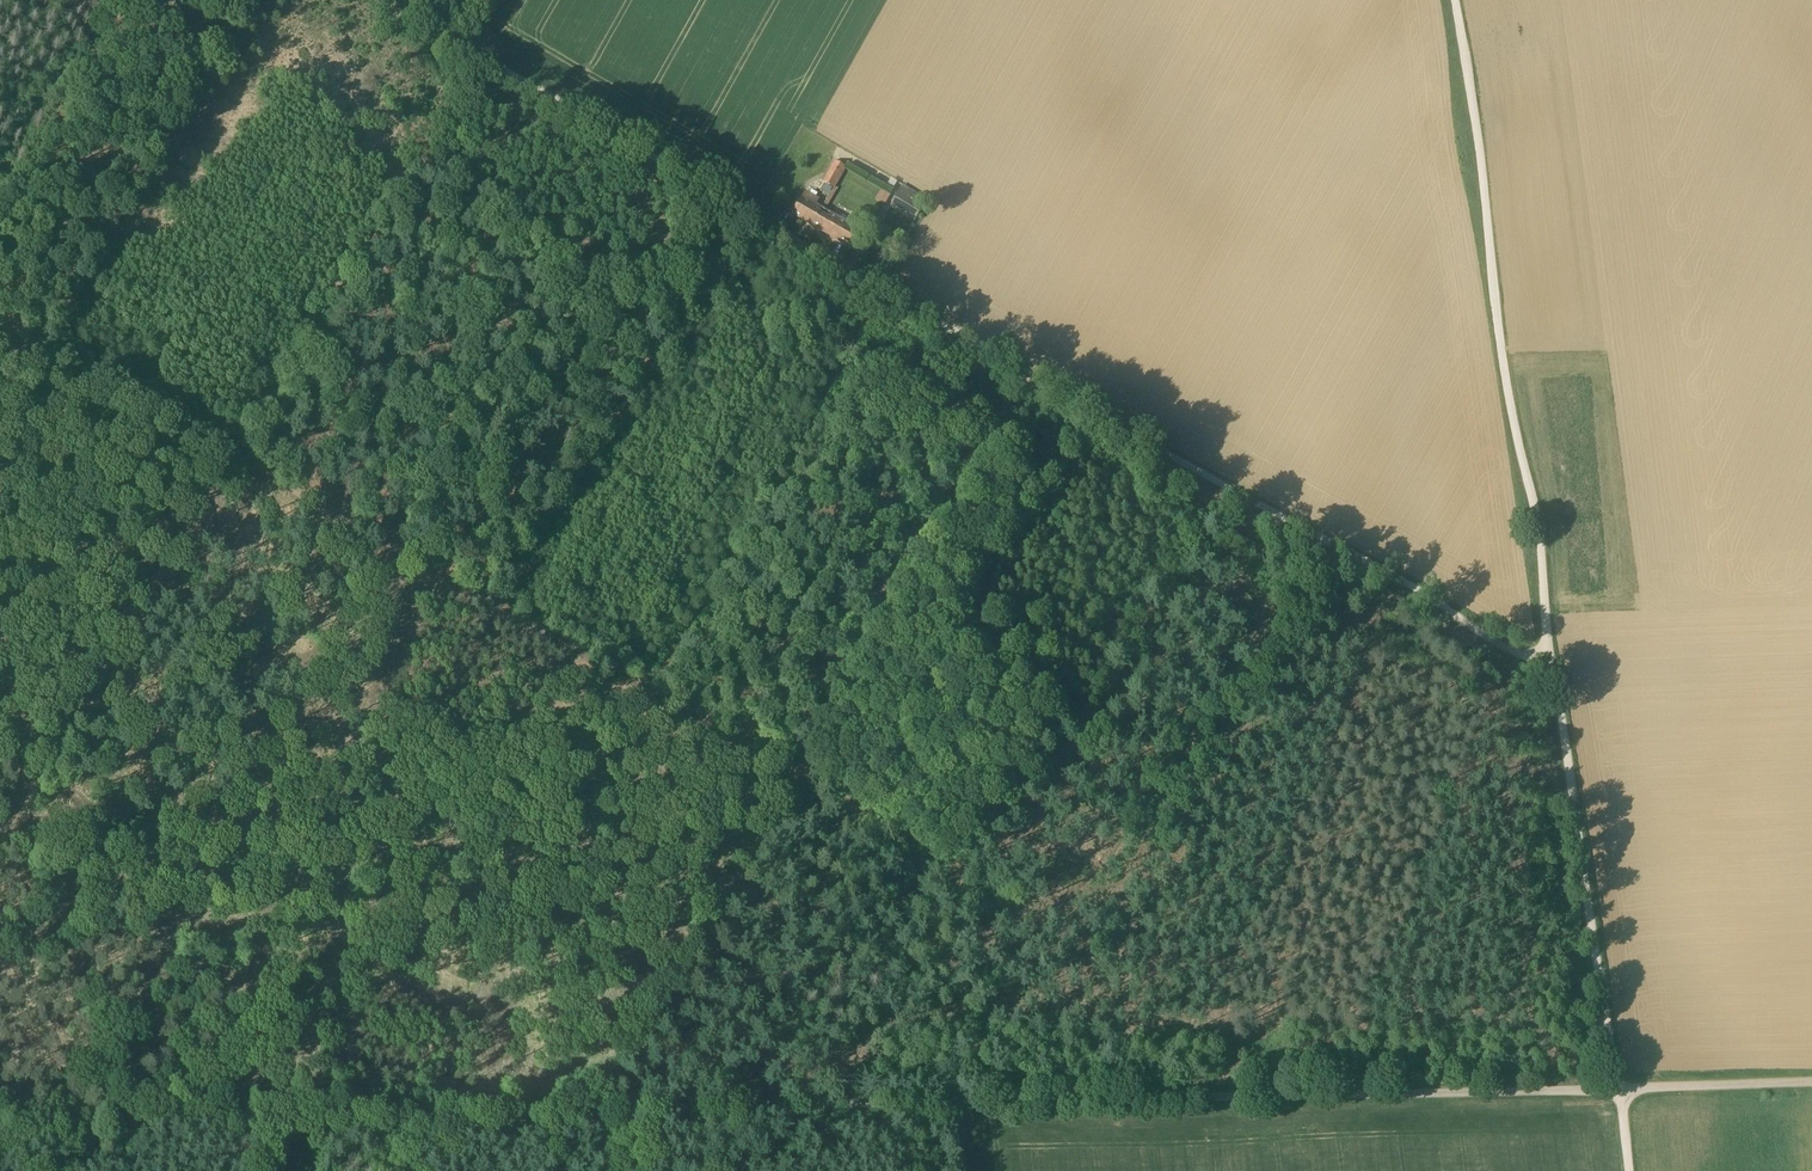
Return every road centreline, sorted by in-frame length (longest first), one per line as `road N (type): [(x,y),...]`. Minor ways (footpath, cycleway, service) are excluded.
road 1 (unclassified): [(1811,1083),(1200,1107),(0,1119)]
road 2 (track): [(1552,672),(743,207)]
road 3 (track): [(960,1106),(965,876),(503,611)]
road 4 (track): [(1447,0),(1512,421),(1541,548),(1552,672)]
road 5 (track): [(503,611),(205,1116)]
road 6 (track): [(503,611),(0,322)]
road 7 (track): [(1627,1170),(1621,1089),(1552,672)]
road 8 (track): [(743,207),(503,611)]
road 9 (track): [(743,207),(452,39)]

